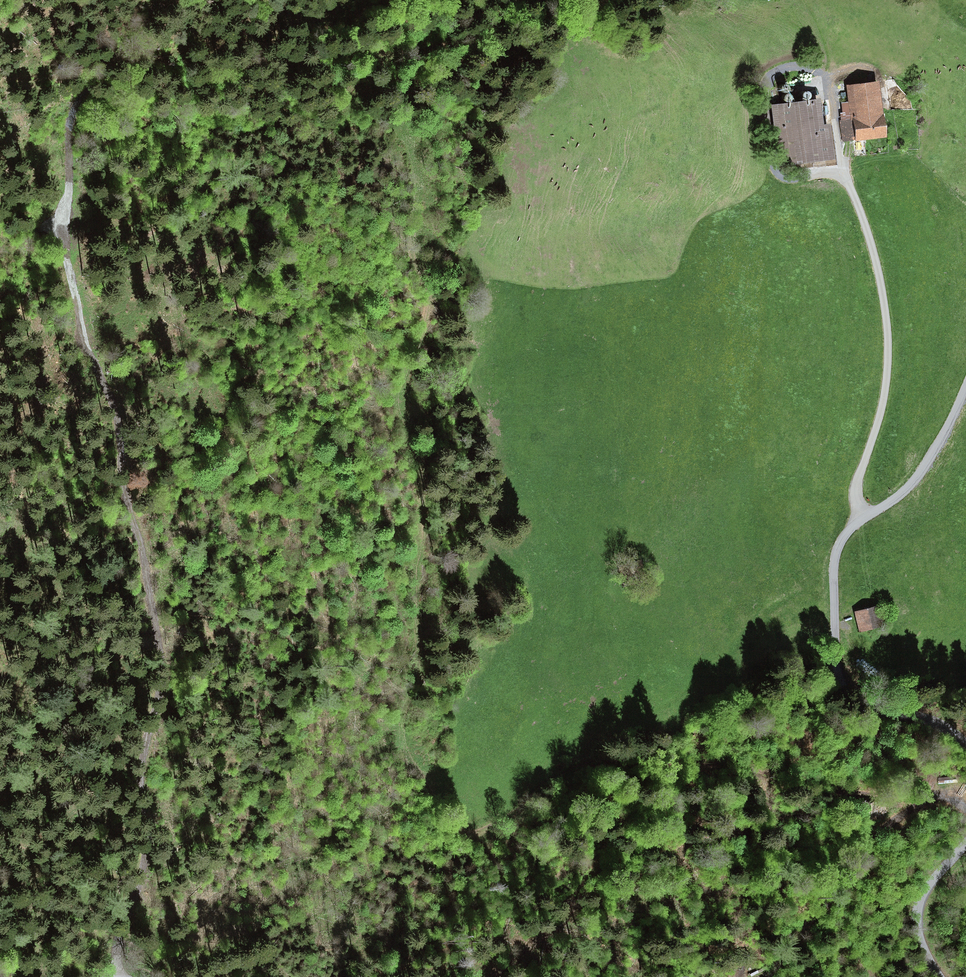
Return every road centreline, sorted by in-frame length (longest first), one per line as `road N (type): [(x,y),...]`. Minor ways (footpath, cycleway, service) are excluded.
road 1 (track): [(925,796),(865,794),(755,767),(615,763),(573,769),(502,819),(471,830),(458,830),(442,811),(406,747),(402,718),(415,689),(423,532),(421,470),(397,402),(428,293),(413,251),(418,194),(406,130)]
road 2 (track): [(115,976),(150,832),(139,799),(141,763),(163,657),(125,493),(121,428),(89,349),(64,243),(72,123),(83,94),(163,0)]
road 3 (unclassified): [(965,388),(914,482),(843,538),(834,579),(836,645),(852,692),(932,717),(965,742)]
road 4 (track): [(855,521),(882,411),(888,328),(872,246),(845,172),(832,83)]
road 5 (track): [(965,806),(925,796),(889,820),(802,922),(777,968),(757,976)]
road 6 (unclassified): [(965,845),(922,897),(925,948),(941,976)]

